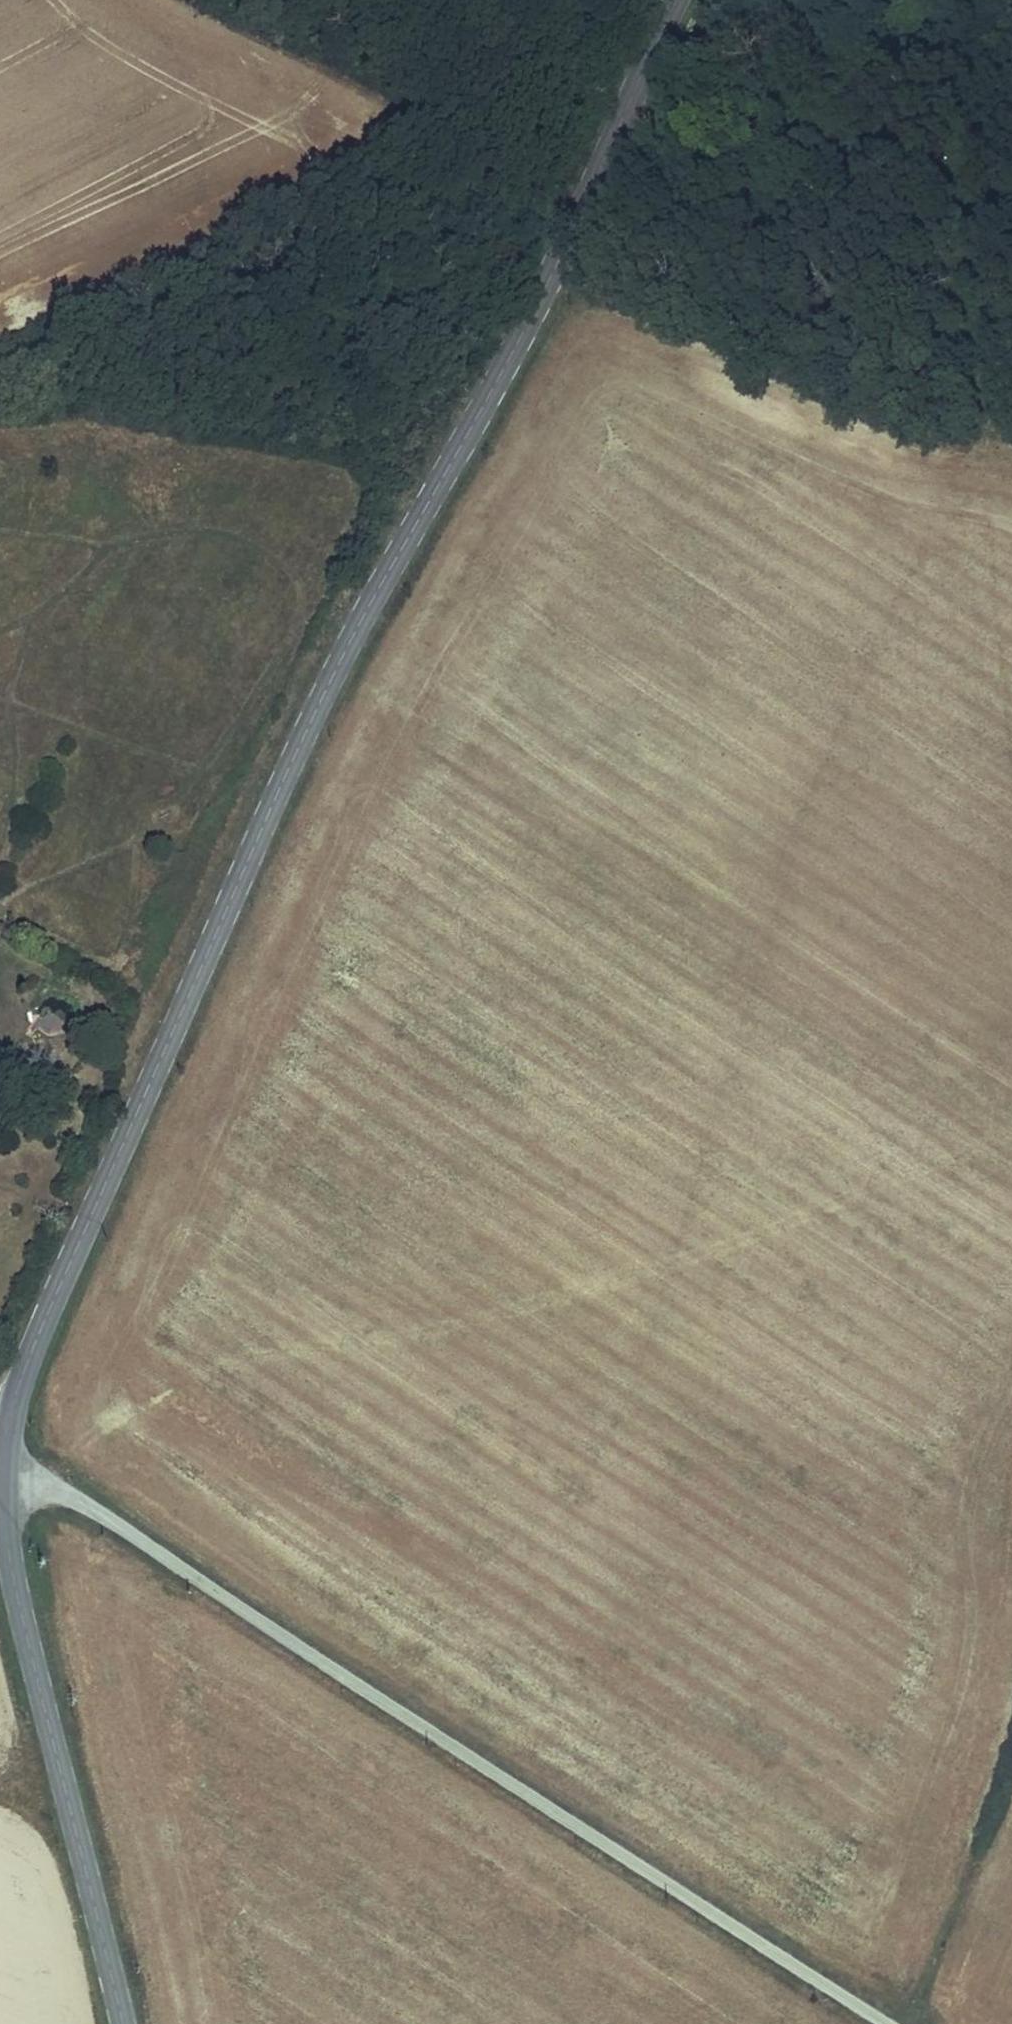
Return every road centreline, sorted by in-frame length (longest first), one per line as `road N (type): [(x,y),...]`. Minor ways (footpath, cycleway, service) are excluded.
road 1 (secondary): [(674,0),(522,334),(259,834),(61,1275),(0,1434)]
road 2 (secondary): [(0,1533),(118,2023)]

